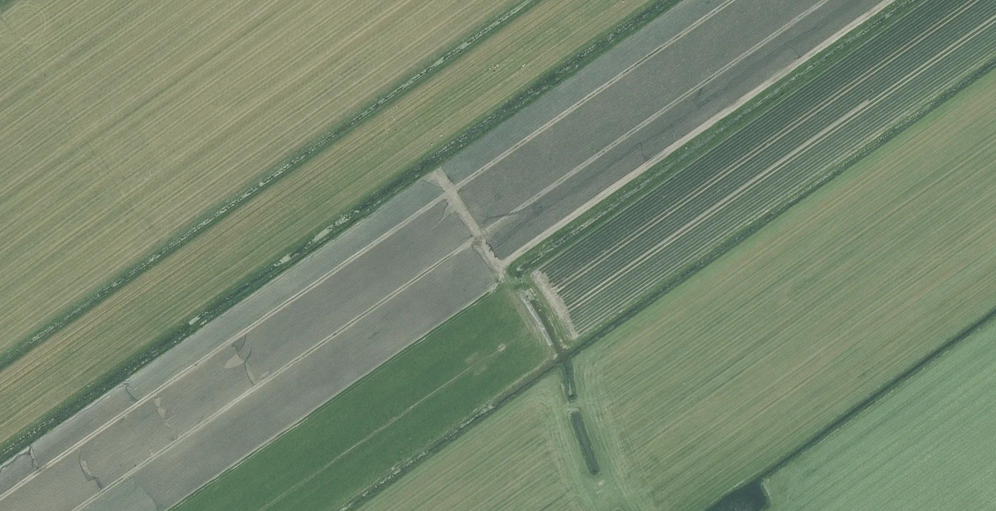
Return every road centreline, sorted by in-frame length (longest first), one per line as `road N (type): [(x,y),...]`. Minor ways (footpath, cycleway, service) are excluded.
road 1 (track): [(612,483),(581,364),(995,79)]

